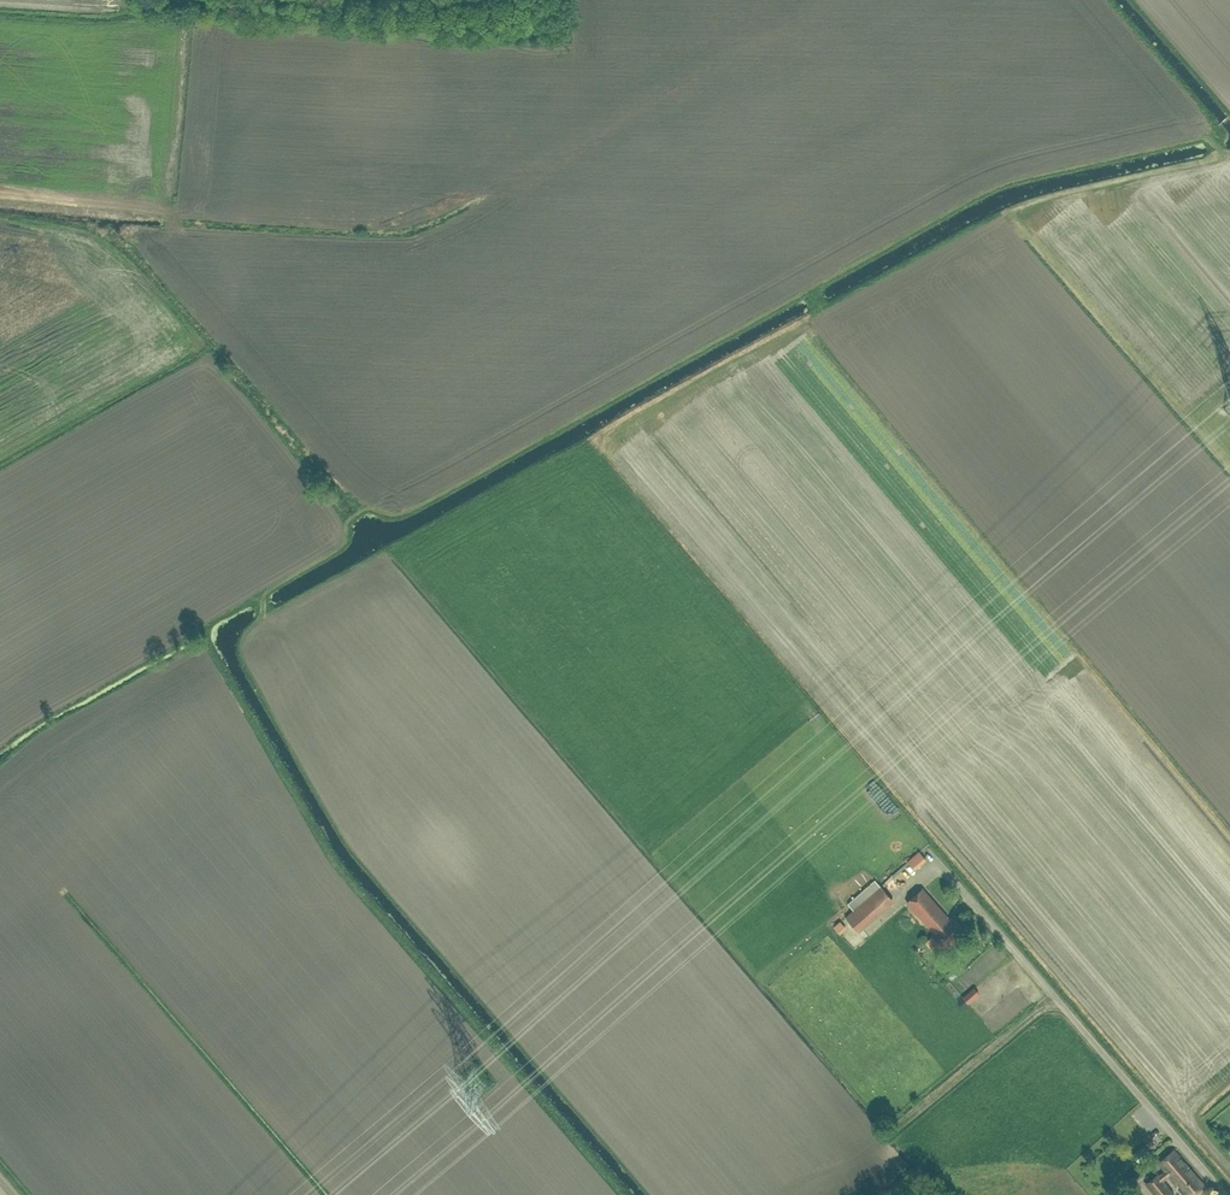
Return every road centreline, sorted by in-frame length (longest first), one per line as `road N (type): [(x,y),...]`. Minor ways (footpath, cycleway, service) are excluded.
road 1 (track): [(0,194),(152,203),(180,225)]

